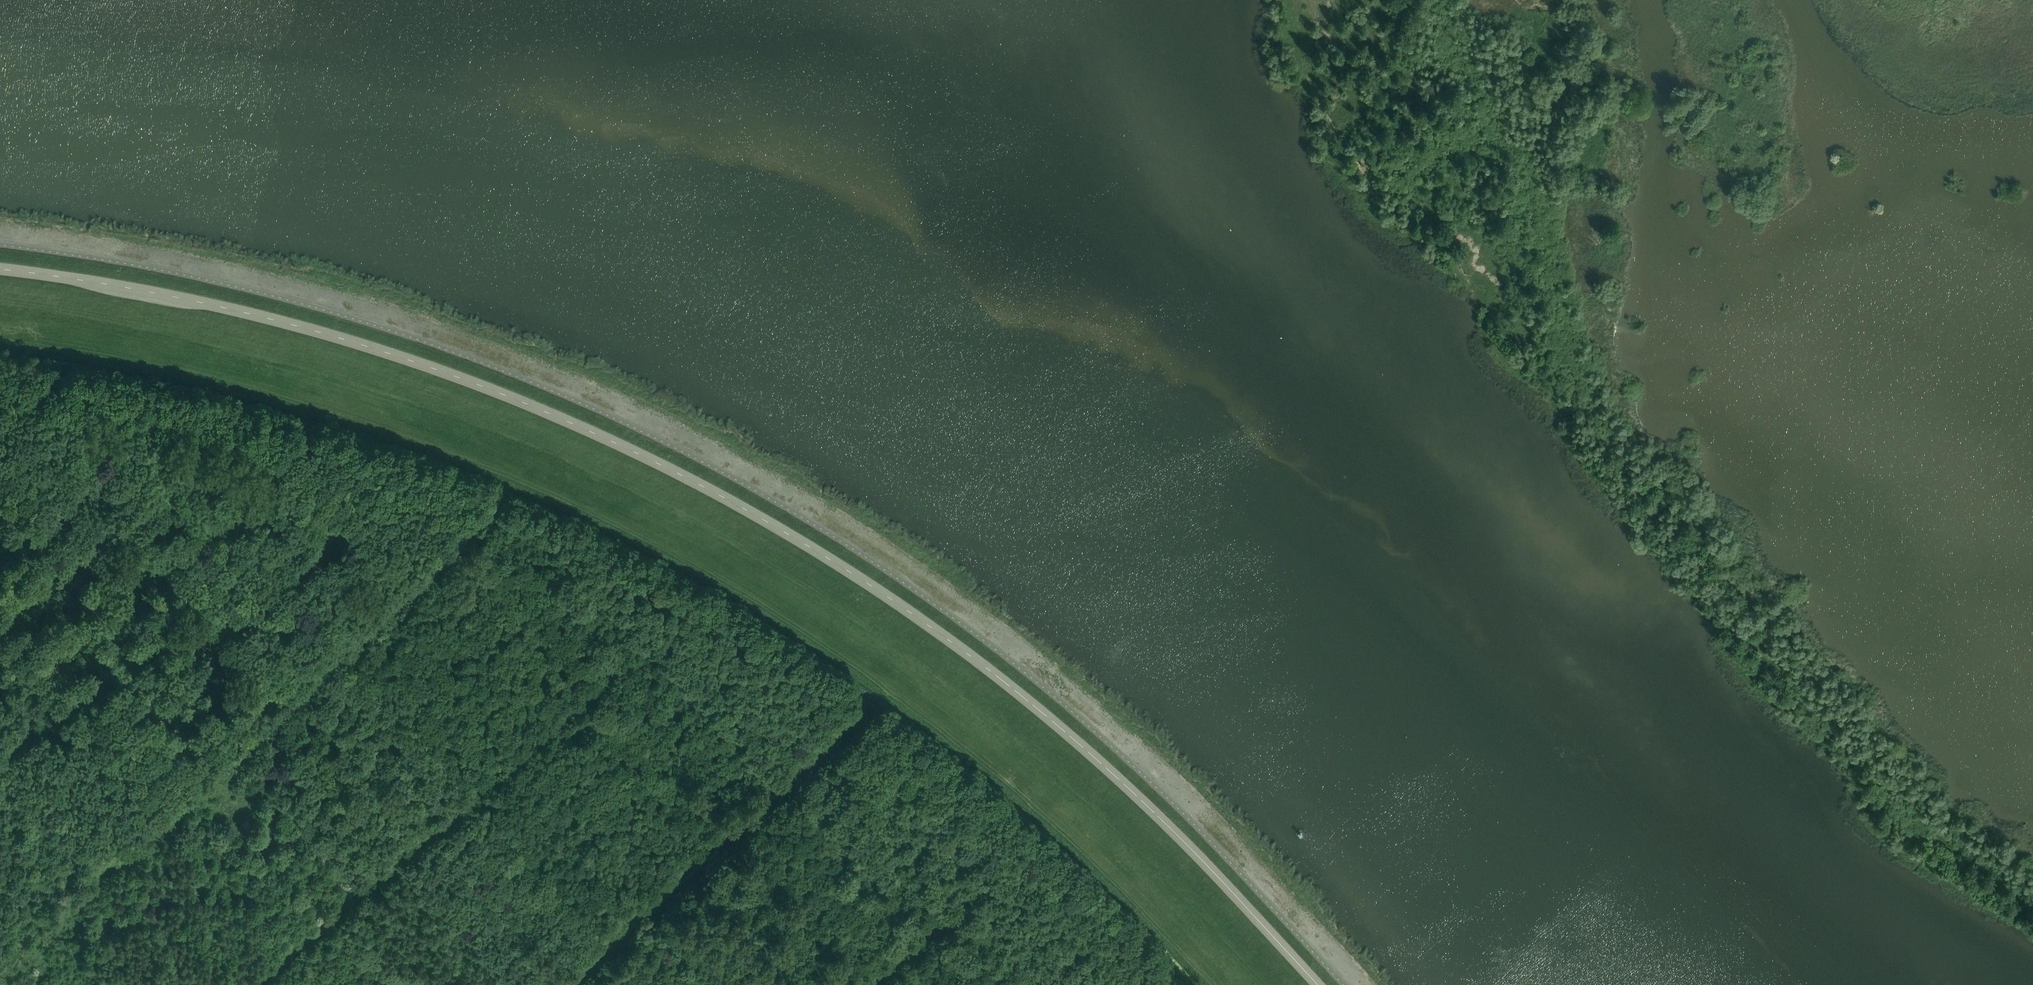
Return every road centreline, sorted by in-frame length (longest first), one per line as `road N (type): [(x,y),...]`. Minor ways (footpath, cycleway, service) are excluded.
road 1 (tertiary): [(0,269),(207,304),(340,338),(523,402),(693,481),(882,593),(1037,708),(1178,836),(1318,984)]
road 2 (track): [(263,984),(487,780)]
road 3 (track): [(0,719),(113,617)]

